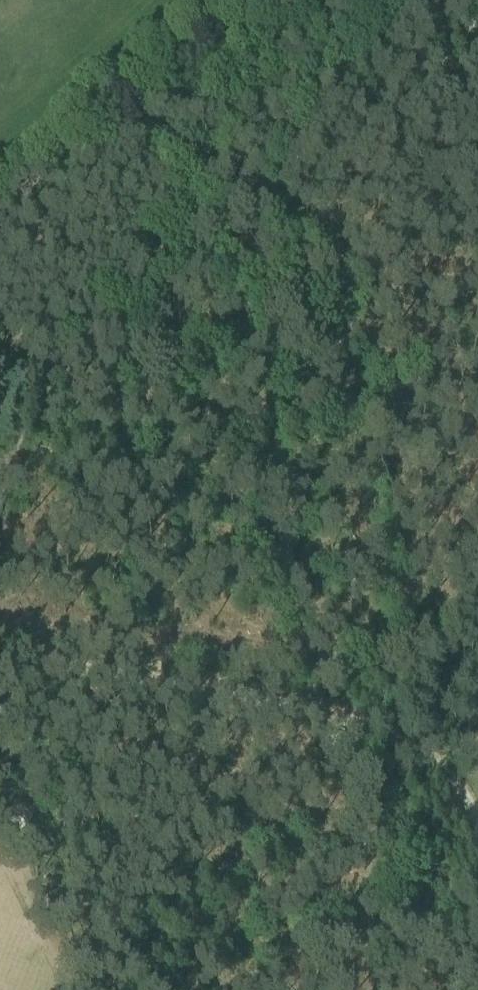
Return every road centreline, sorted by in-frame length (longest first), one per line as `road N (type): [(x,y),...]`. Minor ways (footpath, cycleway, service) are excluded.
road 1 (track): [(0,483),(38,409),(314,0)]
road 2 (track): [(0,651),(371,725),(477,794)]

